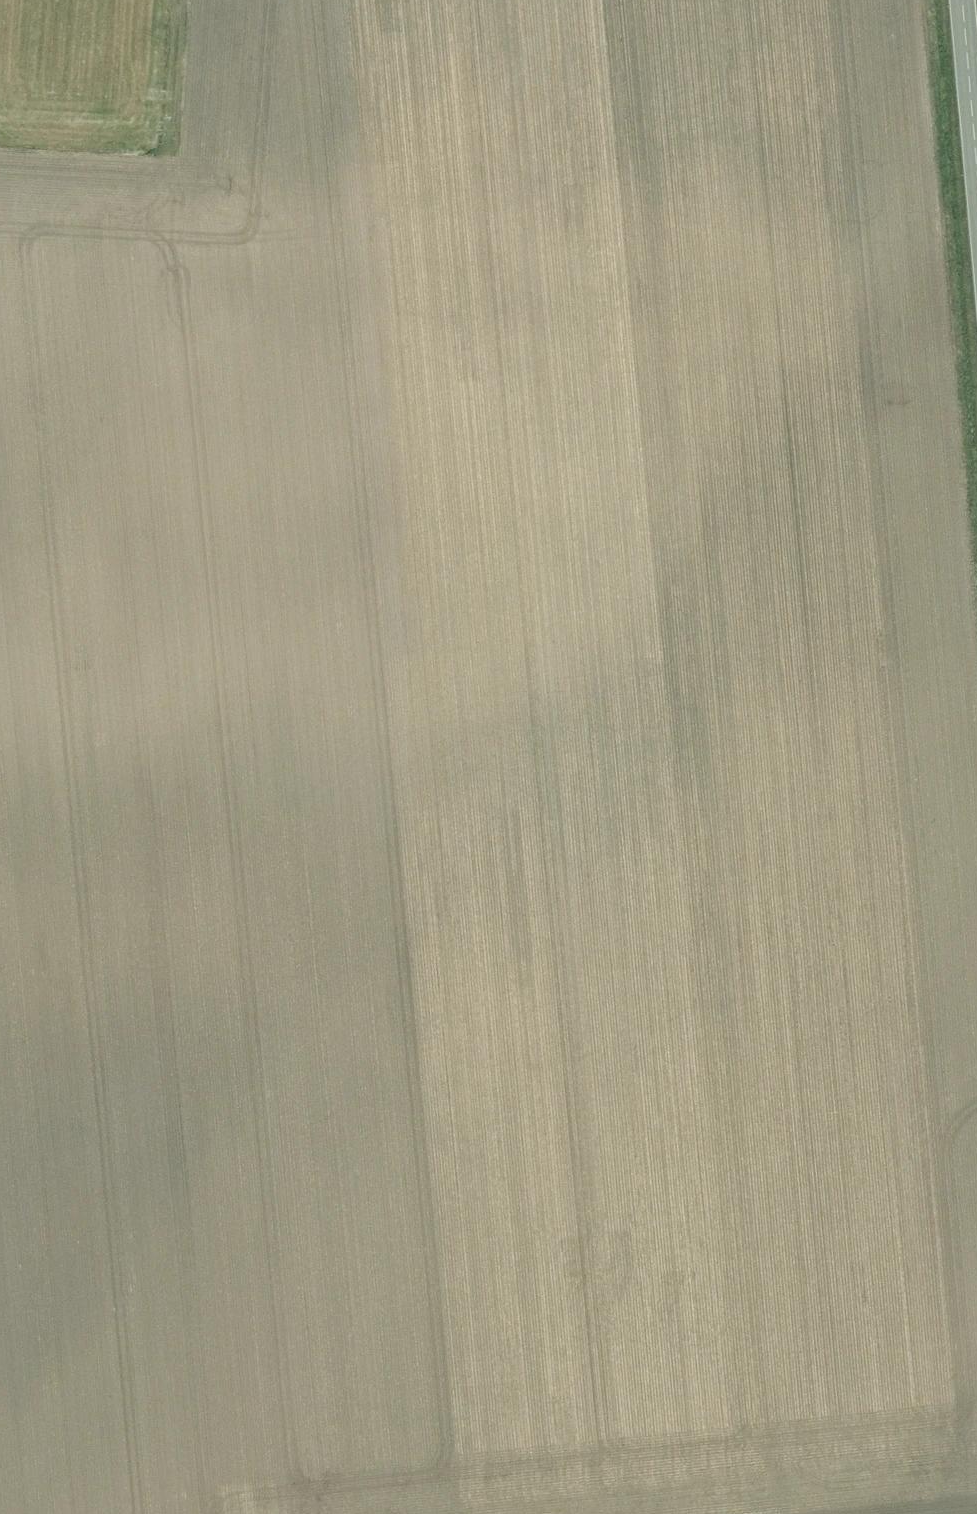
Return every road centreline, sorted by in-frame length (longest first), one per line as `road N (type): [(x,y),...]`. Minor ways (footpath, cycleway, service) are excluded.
road 1 (tertiary): [(964,0),(976,146)]

